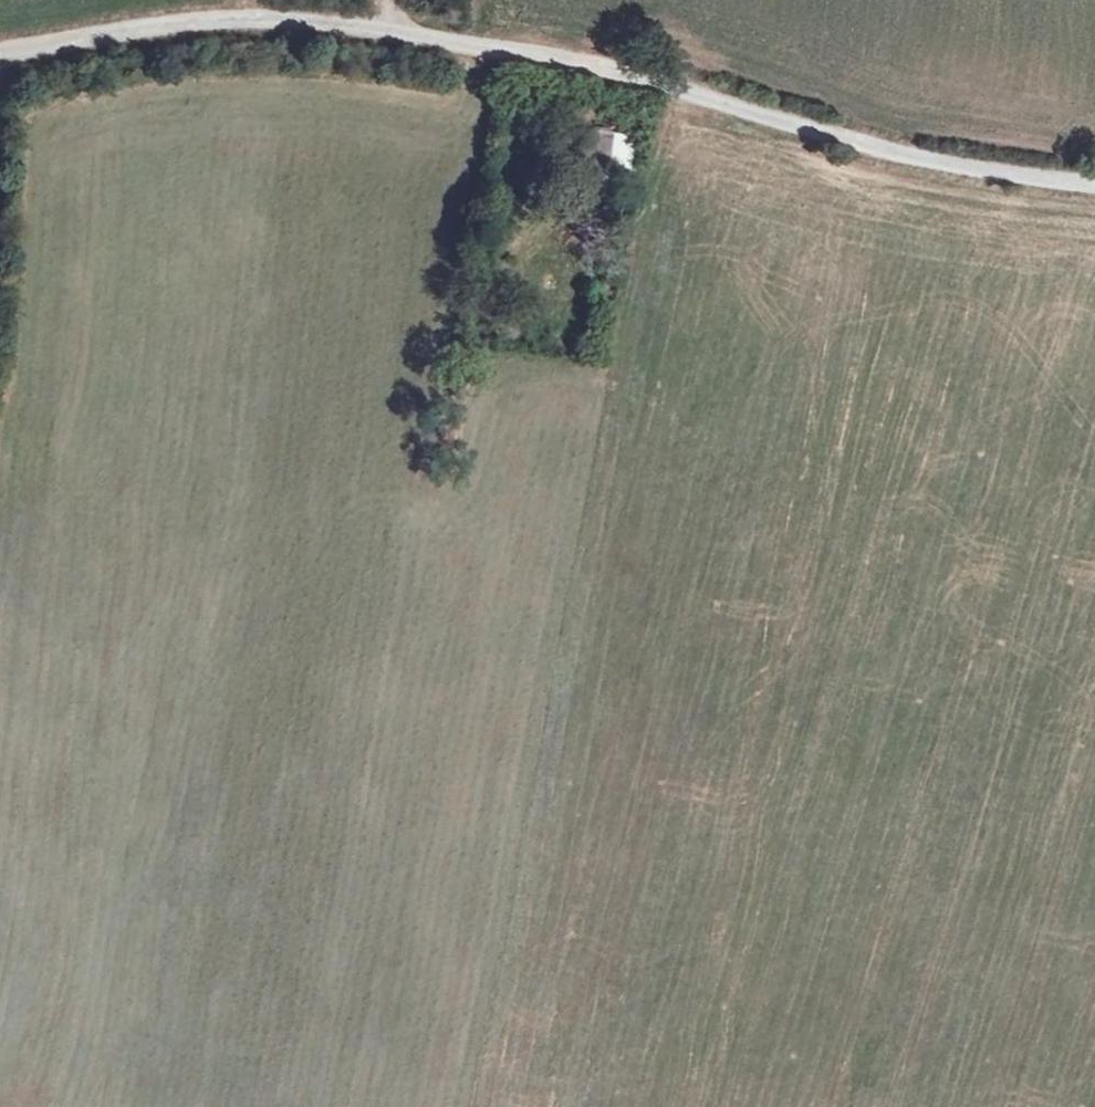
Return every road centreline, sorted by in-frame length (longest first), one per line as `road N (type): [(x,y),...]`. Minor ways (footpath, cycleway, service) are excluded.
road 1 (unclassified): [(1094,185),(874,146),(505,55),(258,18),(0,53)]

